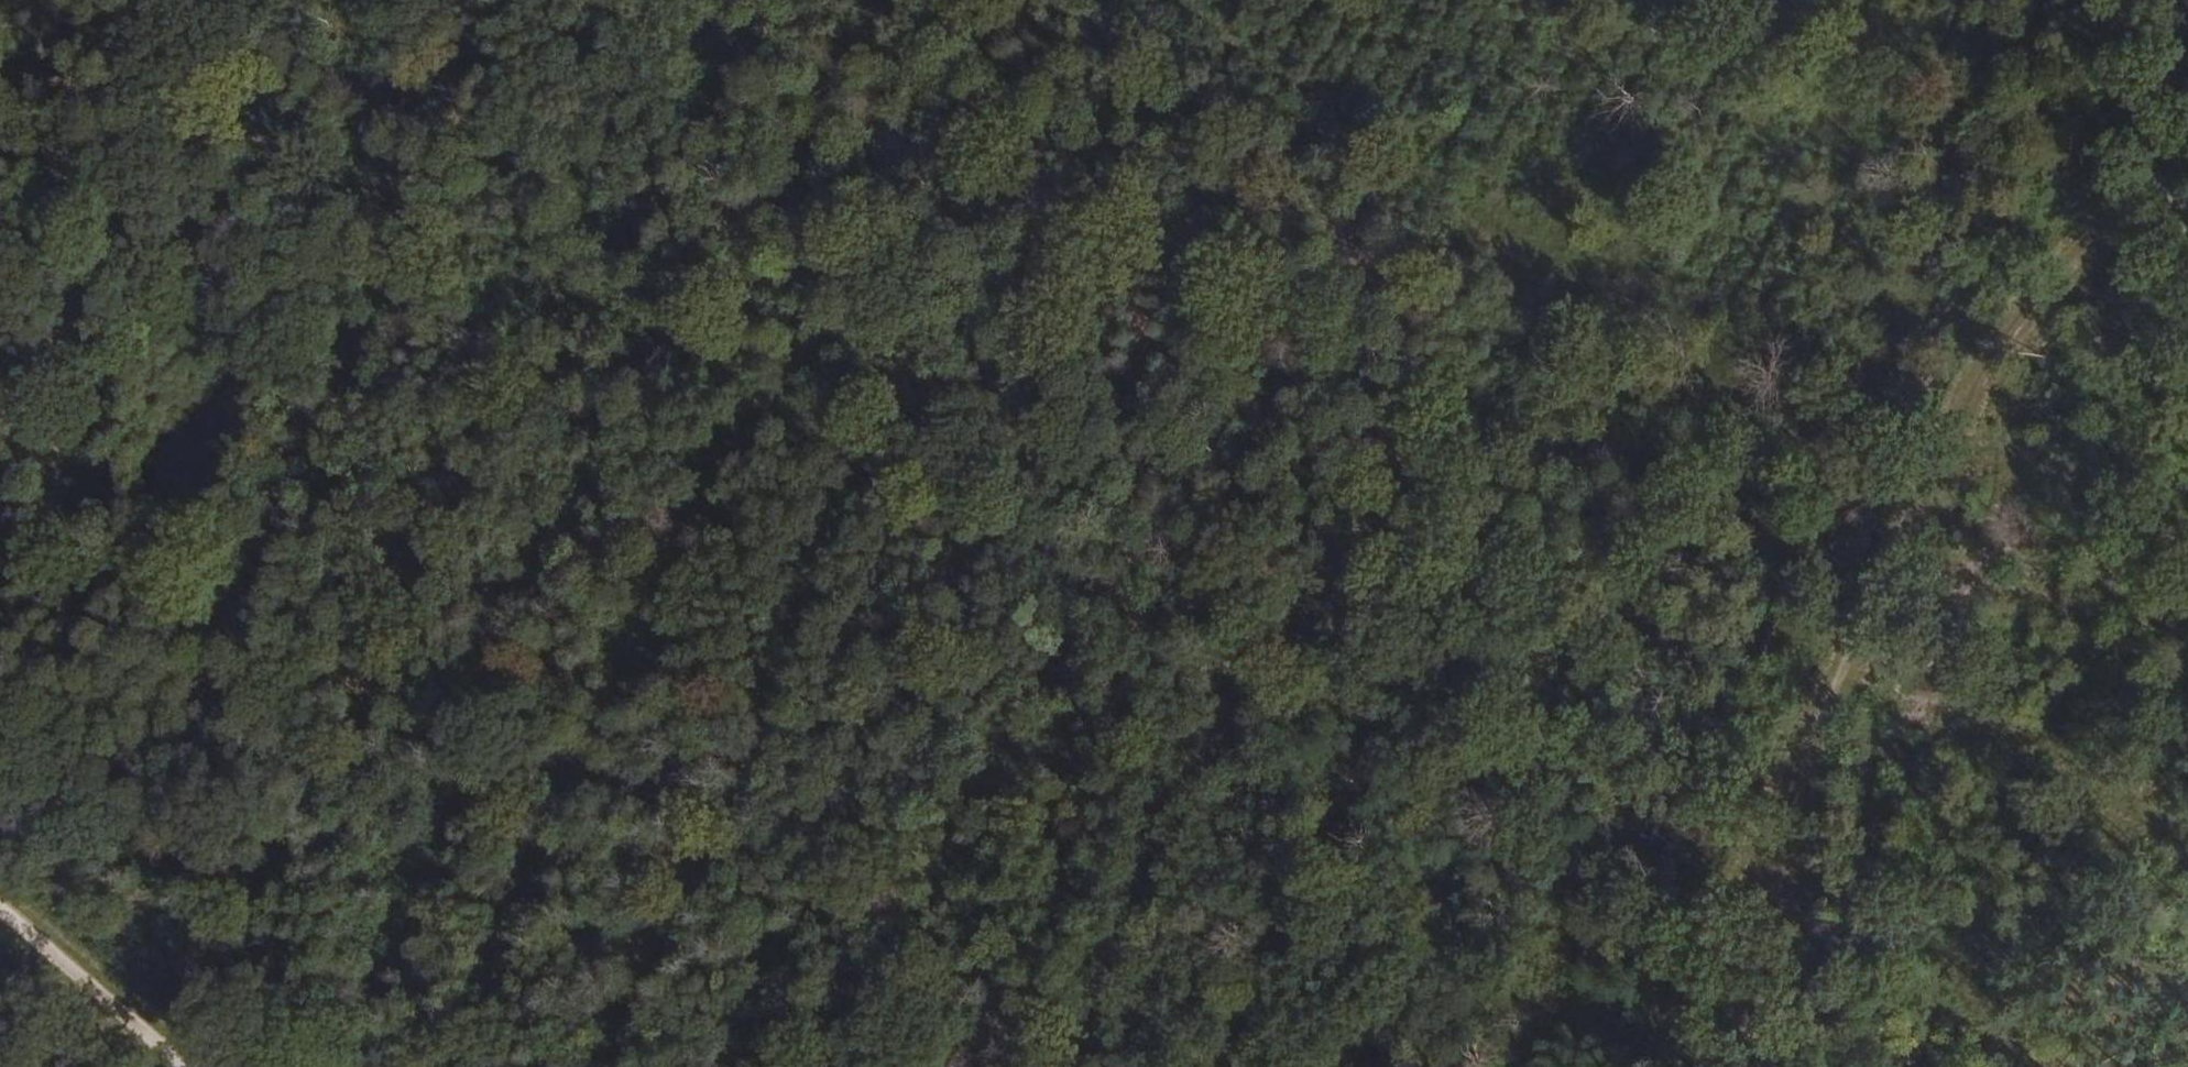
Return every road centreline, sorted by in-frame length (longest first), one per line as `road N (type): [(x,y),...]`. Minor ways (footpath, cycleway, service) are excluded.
road 1 (track): [(0,917),(176,1066)]

